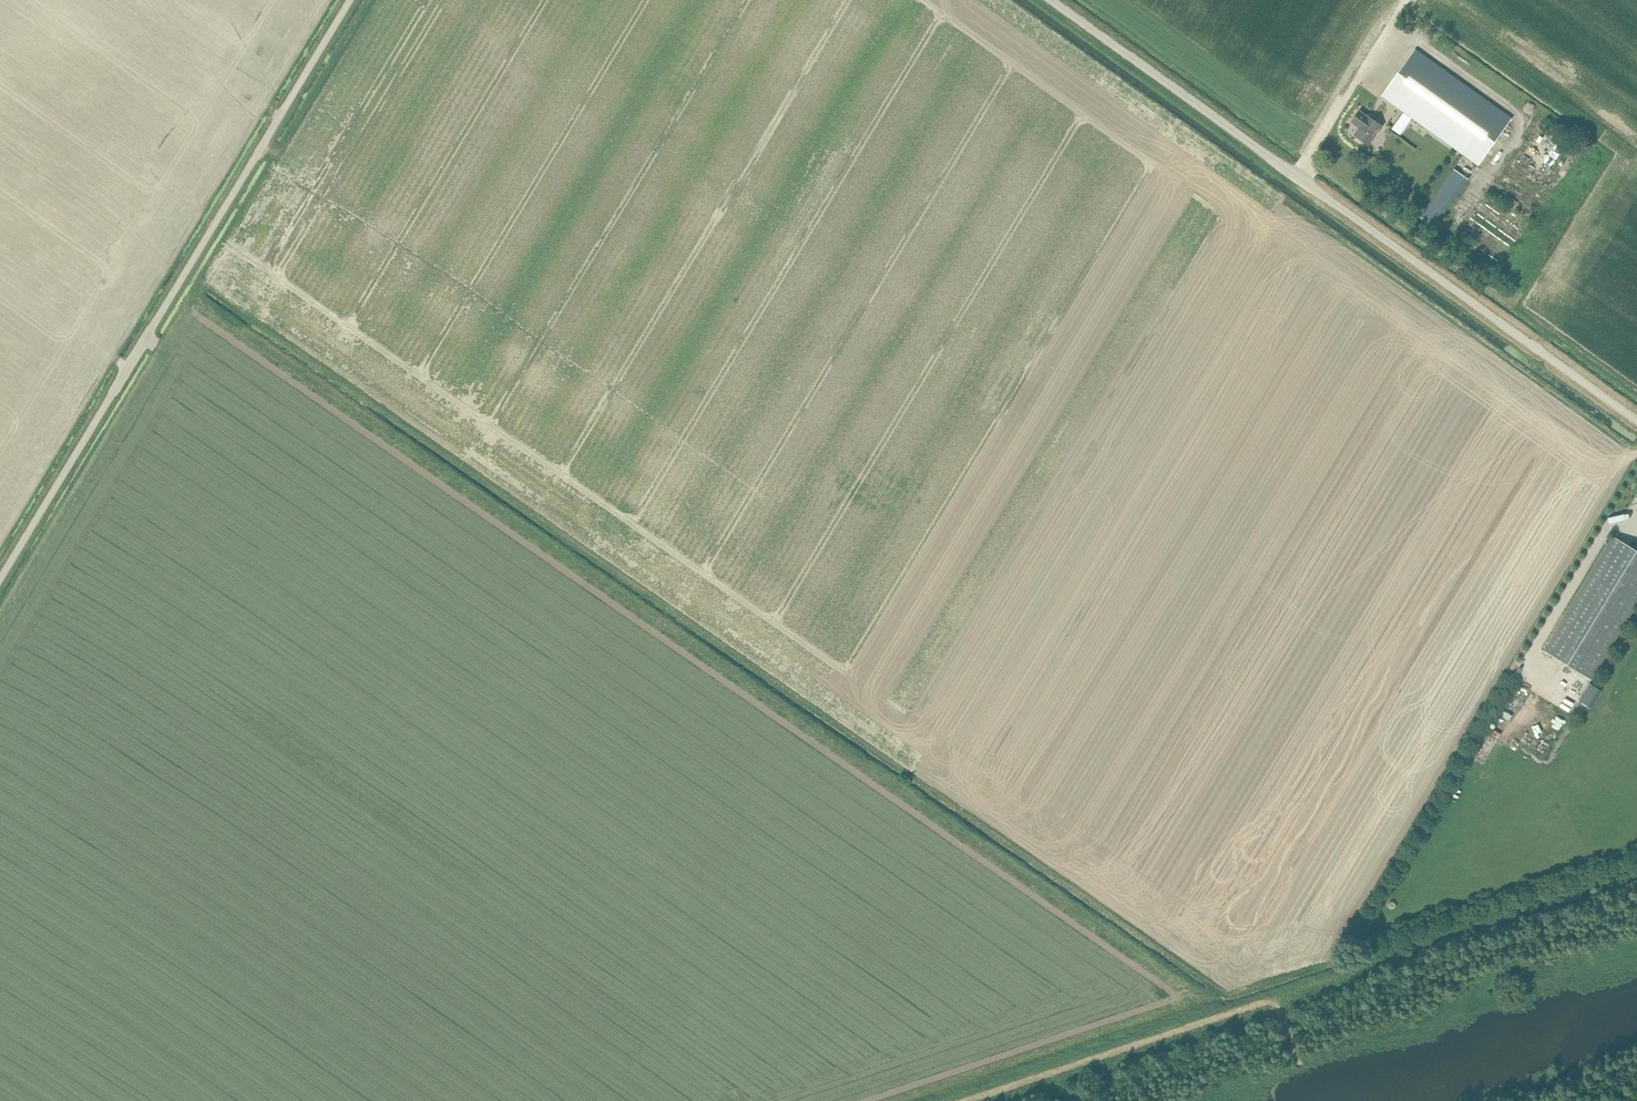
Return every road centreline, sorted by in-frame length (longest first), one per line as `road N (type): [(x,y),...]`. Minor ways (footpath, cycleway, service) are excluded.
road 1 (unclassified): [(1636,427),(1042,0)]
road 2 (unclassified): [(0,571),(348,0)]

